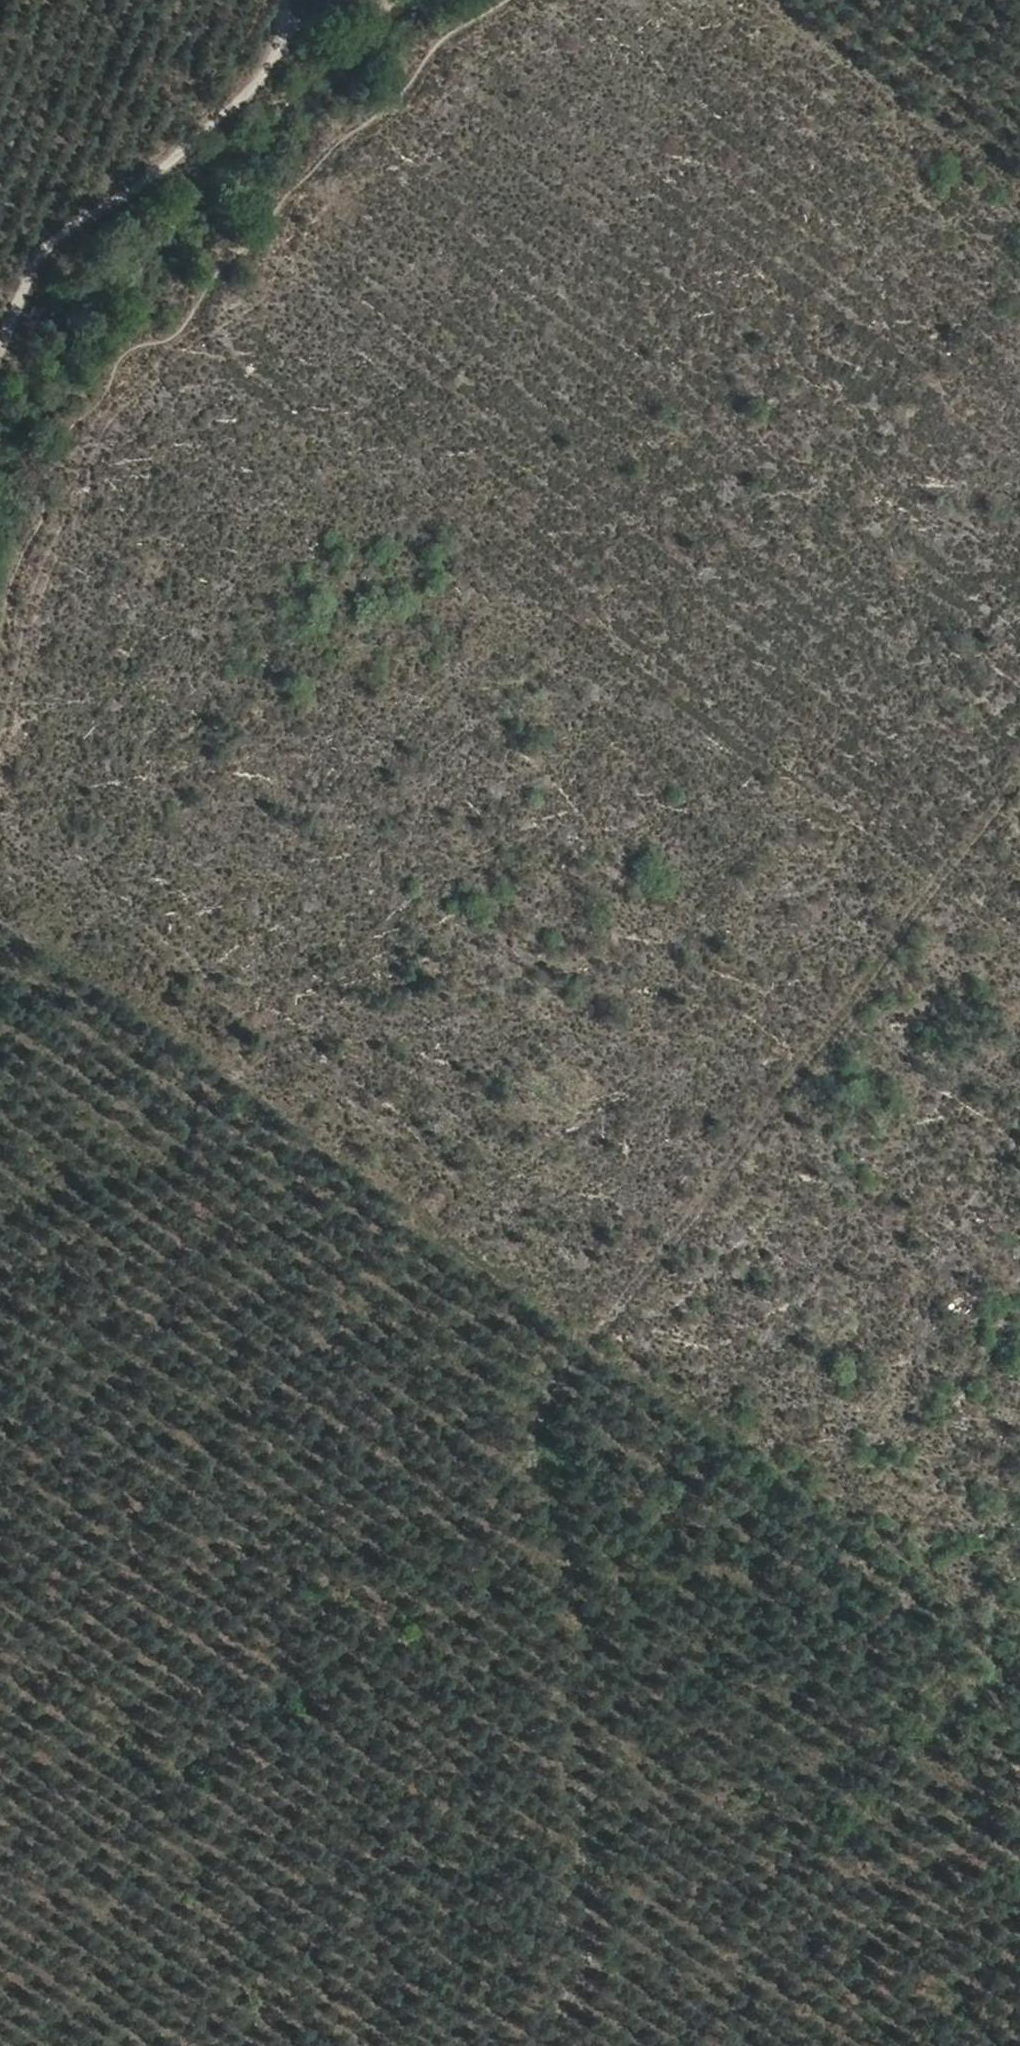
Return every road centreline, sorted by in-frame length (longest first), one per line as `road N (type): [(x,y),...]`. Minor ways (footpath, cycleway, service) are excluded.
road 1 (track): [(551,2045),(558,2006),(587,1945),(578,1775),(591,1655),(541,1494),(585,1349),(634,1269),(685,1219)]
road 2 (track): [(294,28),(38,230),(0,329)]

